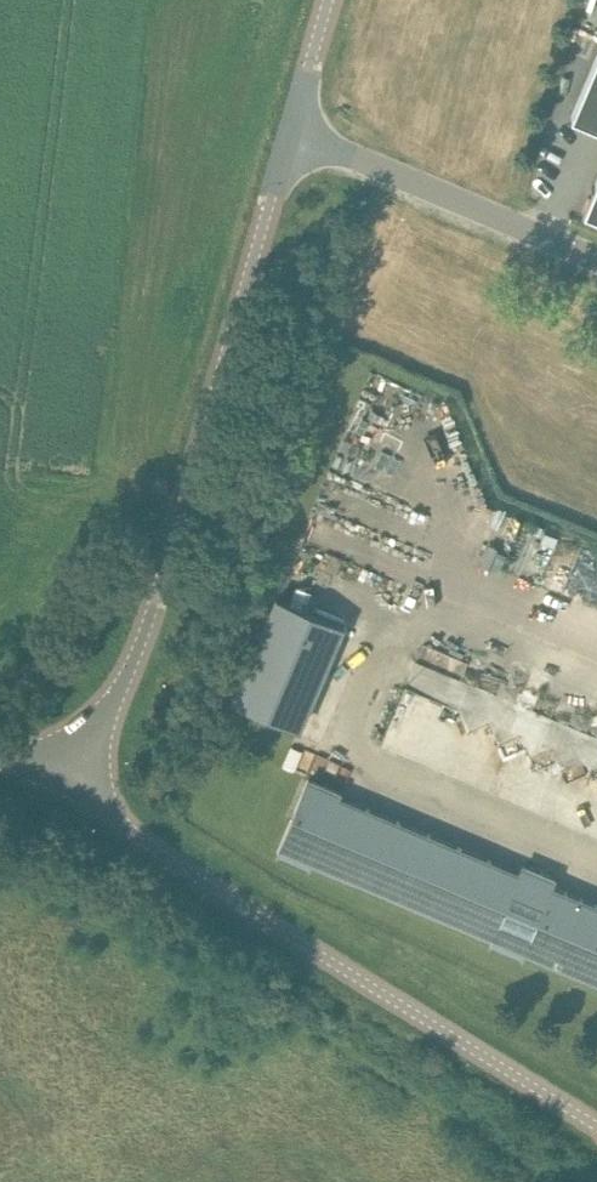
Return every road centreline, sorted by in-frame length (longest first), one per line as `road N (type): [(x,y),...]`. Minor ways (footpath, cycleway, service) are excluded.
road 1 (unclassified): [(67,785),(145,630),(292,130)]
road 2 (unclassified): [(67,785),(184,869),(596,1125)]
road 3 (unclassified): [(292,130),(596,259)]
road 4 (unclassified): [(292,130),(328,0)]

